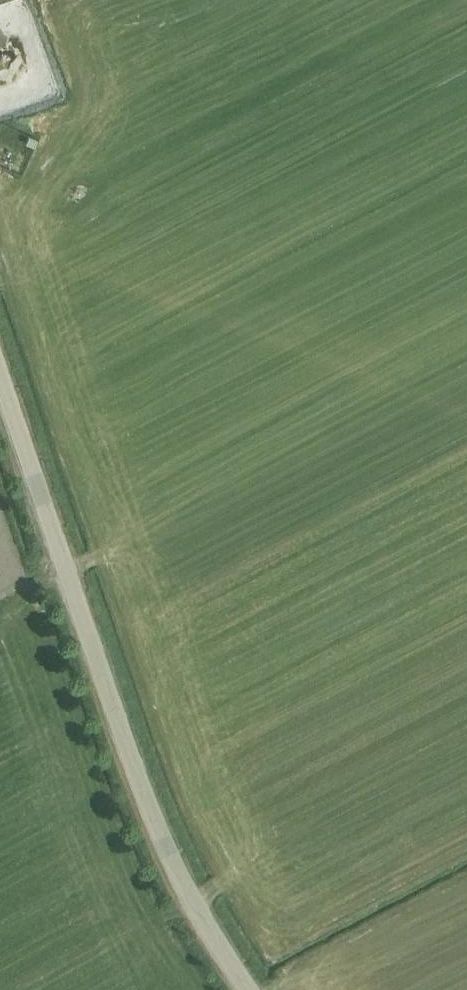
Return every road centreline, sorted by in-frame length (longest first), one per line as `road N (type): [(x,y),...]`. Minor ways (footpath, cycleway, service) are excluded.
road 1 (unclassified): [(249,989),(194,903),(155,819),(0,373)]

